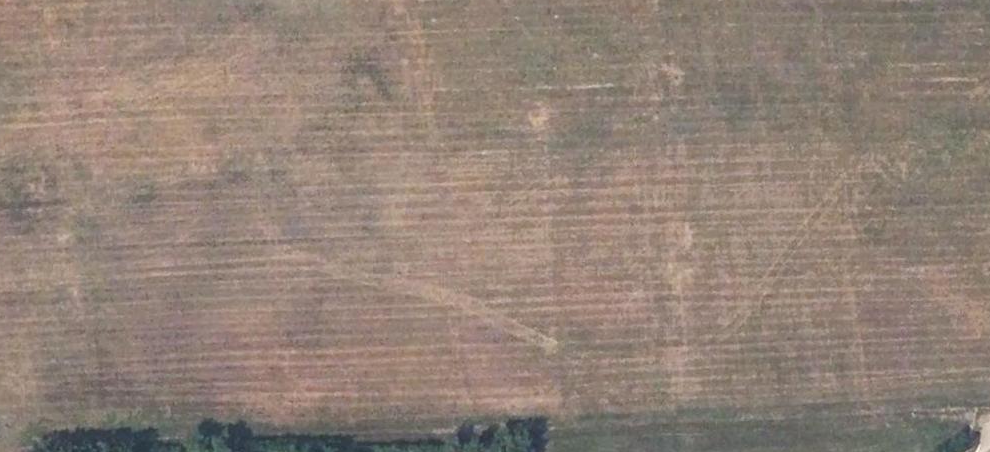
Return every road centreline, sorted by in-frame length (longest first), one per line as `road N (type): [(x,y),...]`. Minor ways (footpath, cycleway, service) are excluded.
road 1 (track): [(989,432),(962,421),(0,446)]

